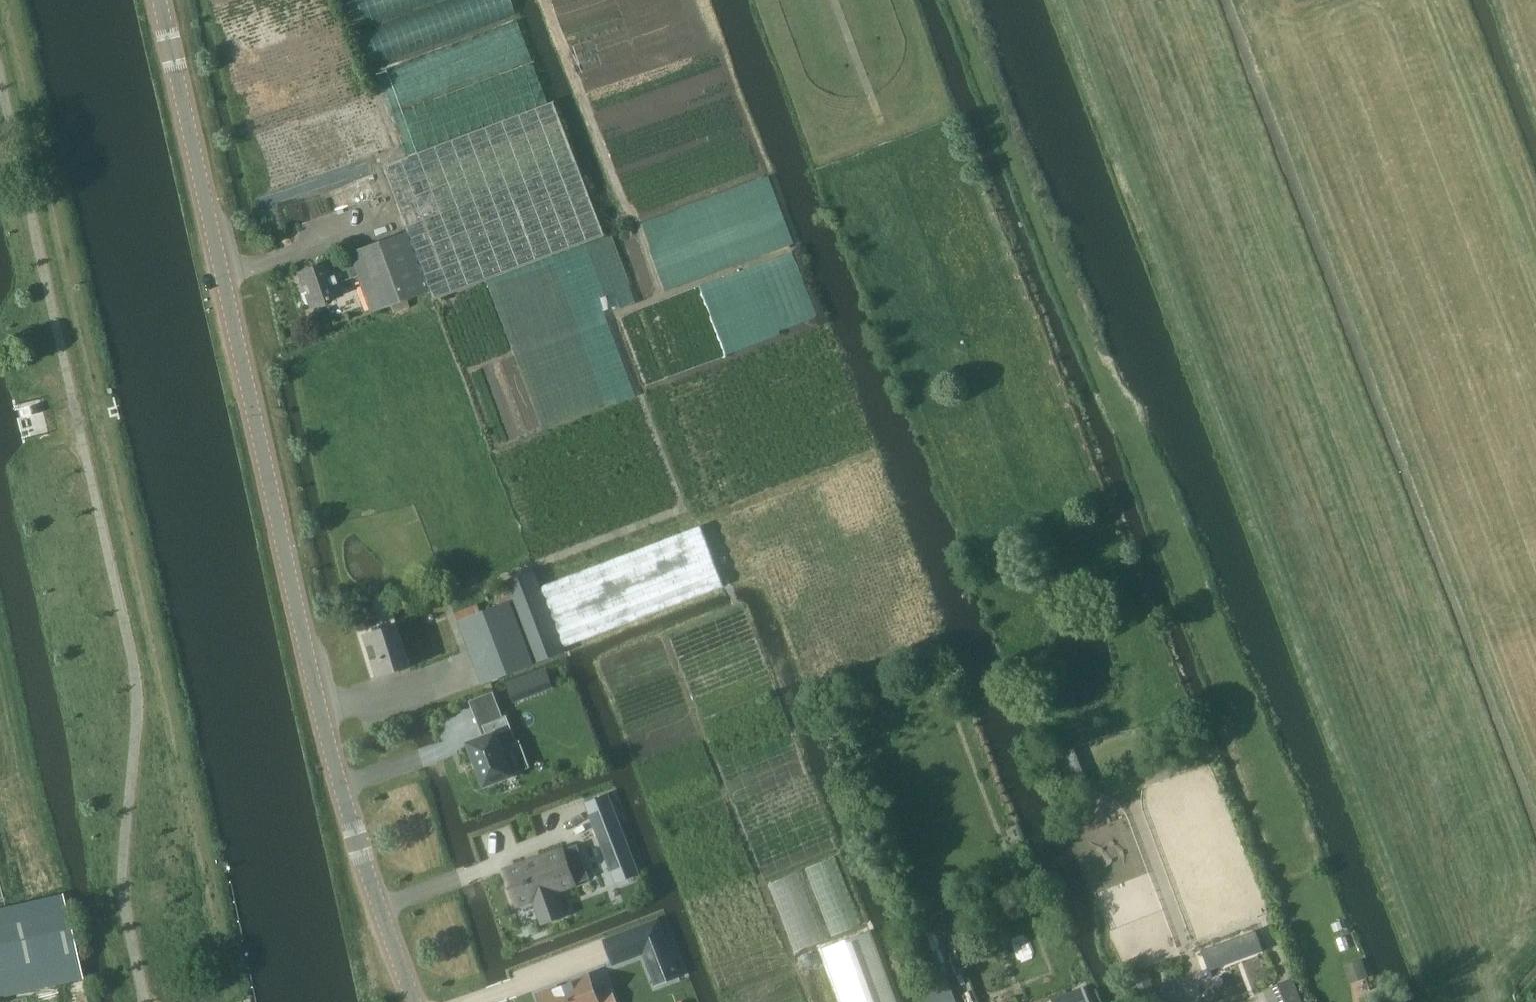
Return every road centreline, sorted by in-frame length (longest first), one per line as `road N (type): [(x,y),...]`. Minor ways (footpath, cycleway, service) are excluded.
road 1 (tertiary): [(419,1001),(341,785),(159,0)]
road 2 (track): [(836,0),(880,118)]

